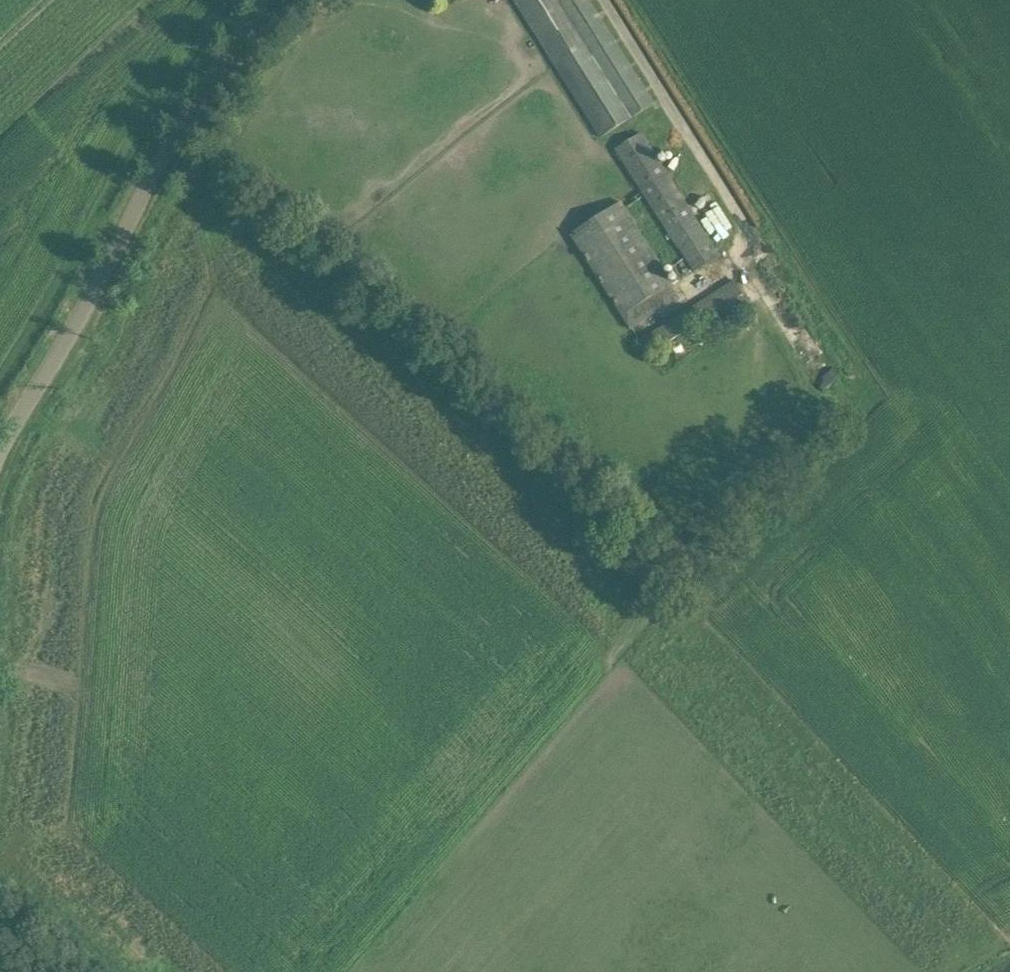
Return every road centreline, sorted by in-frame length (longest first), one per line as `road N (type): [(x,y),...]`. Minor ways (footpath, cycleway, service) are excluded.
road 1 (unclassified): [(0,436),(181,98),(253,0)]

